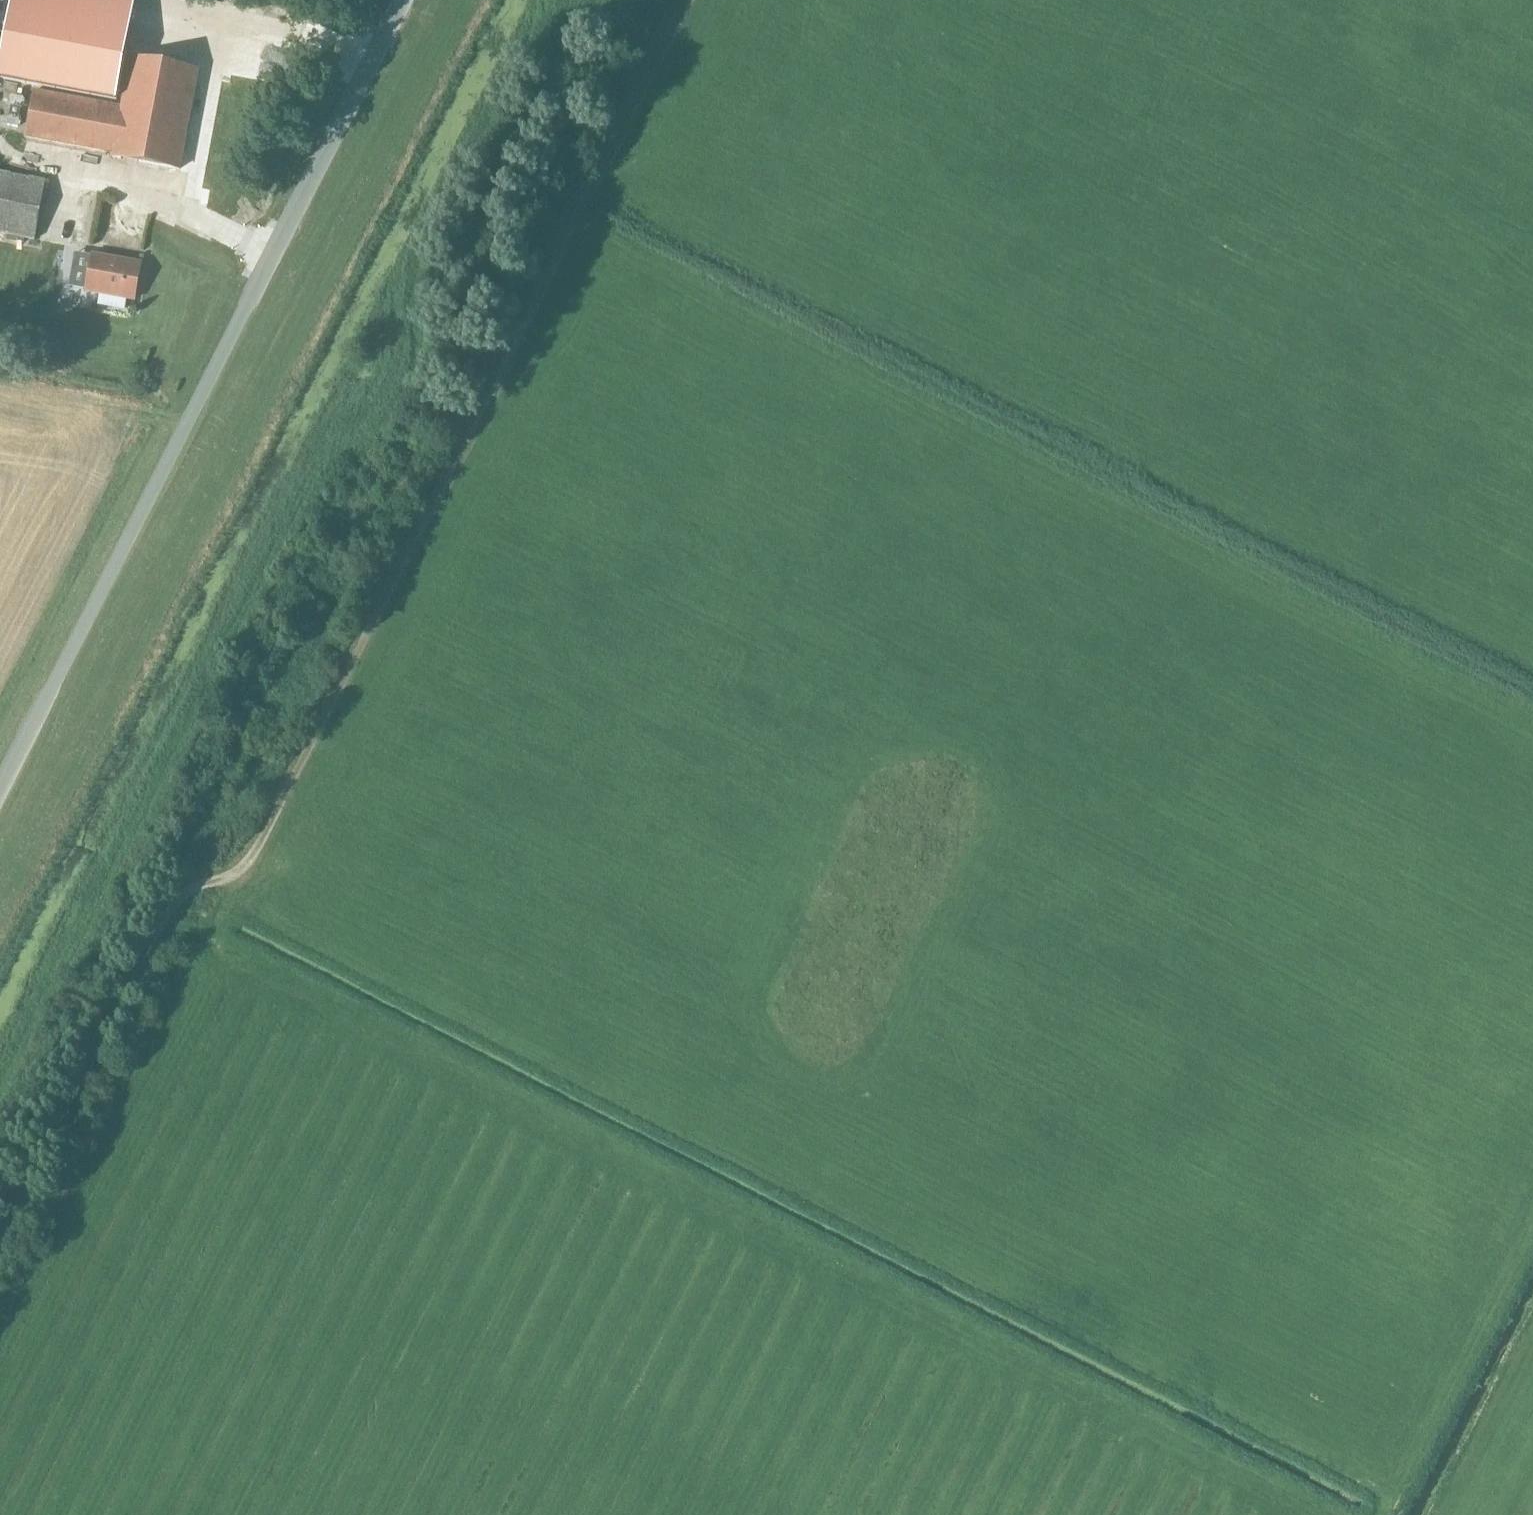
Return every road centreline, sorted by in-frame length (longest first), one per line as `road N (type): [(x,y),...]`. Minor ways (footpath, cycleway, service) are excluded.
road 1 (track): [(684,0),(247,858),(191,889),(162,919),(0,1238)]
road 2 (track): [(0,1091),(321,454),(371,429),(408,393),(417,343),(413,277),(532,45),(612,0)]
road 3 (unclassified): [(0,789),(404,0)]

